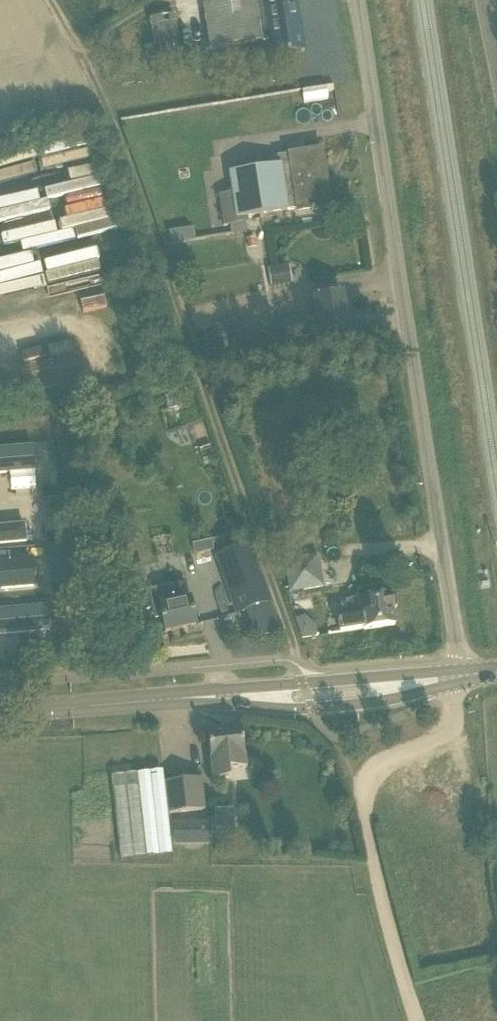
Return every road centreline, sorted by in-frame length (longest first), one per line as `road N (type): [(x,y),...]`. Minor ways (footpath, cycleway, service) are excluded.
road 1 (track): [(295,663),(108,97),(44,0)]
road 2 (unclassified): [(460,676),(355,0)]
road 3 (tertiary): [(460,676),(0,708)]
road 4 (track): [(460,676),(452,724),(432,747),(377,766),(357,798),(417,1020)]

